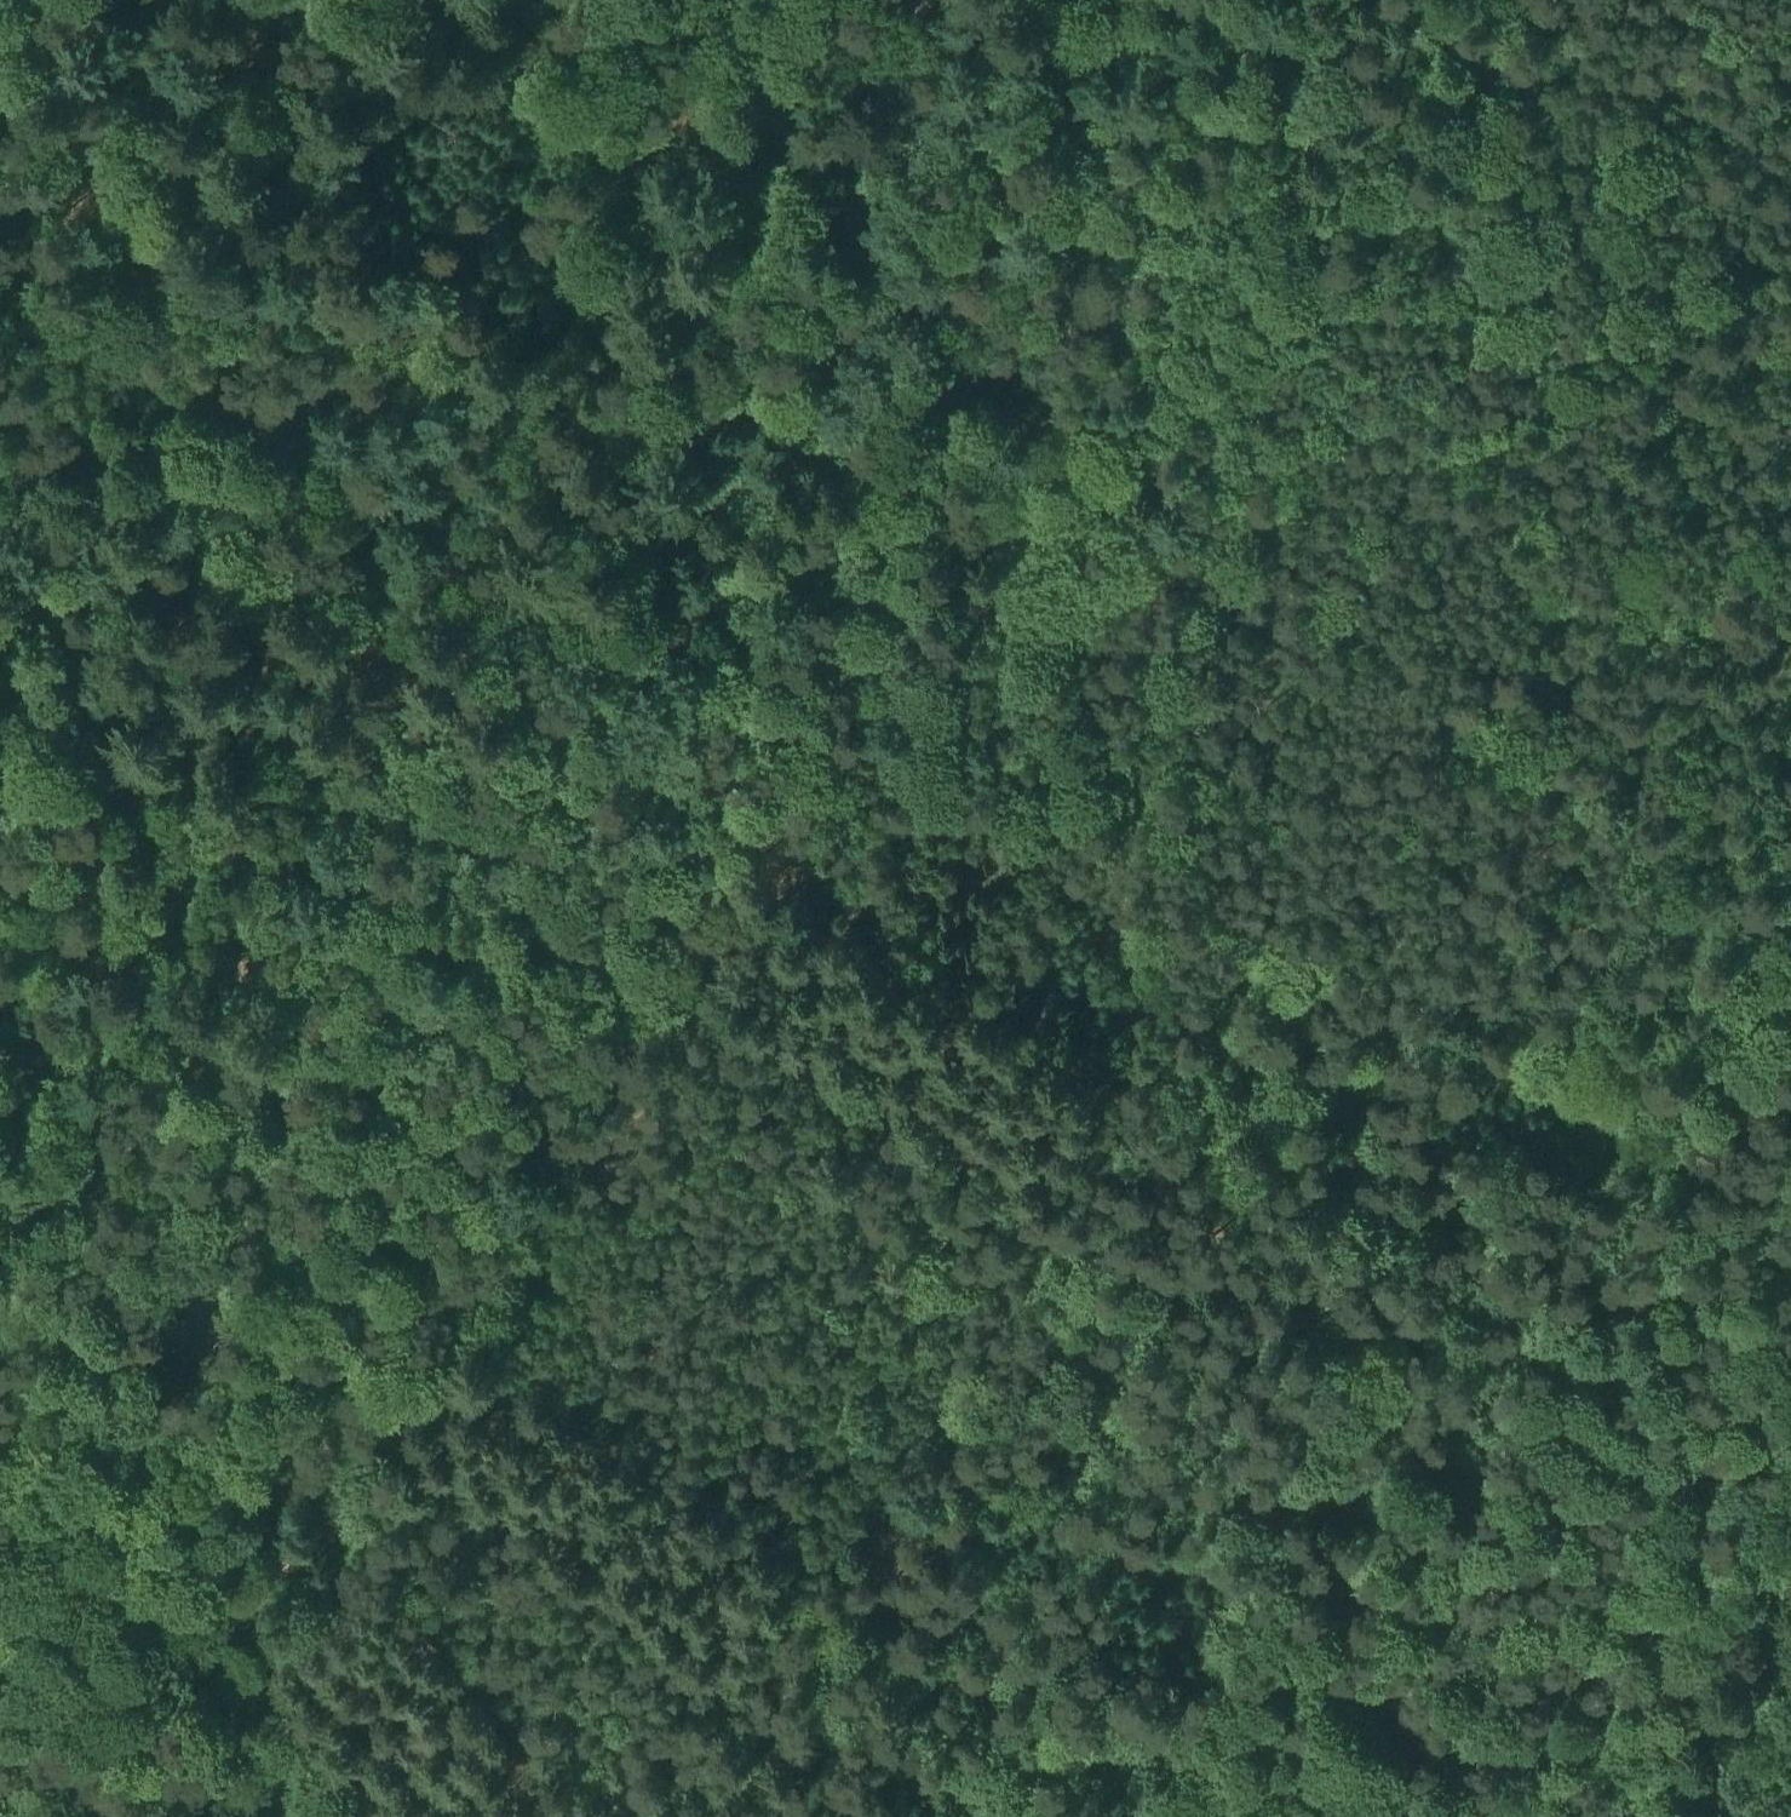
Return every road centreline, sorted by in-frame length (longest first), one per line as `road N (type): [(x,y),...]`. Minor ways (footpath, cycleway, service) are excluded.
road 1 (track): [(0,1459),(298,1816)]
road 2 (track): [(1790,1528),(1591,1816)]

